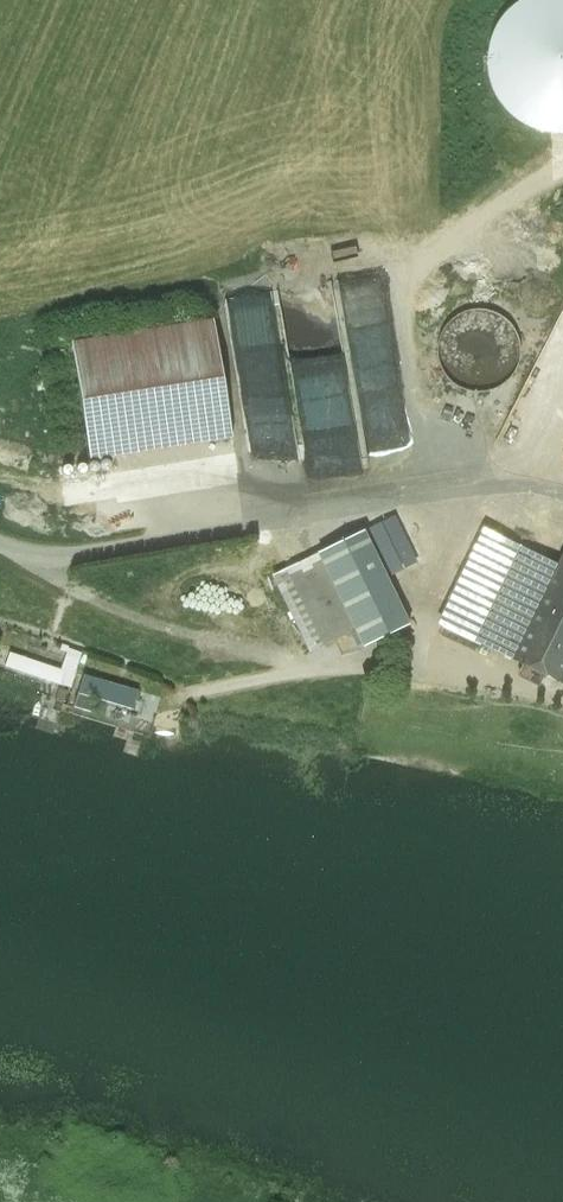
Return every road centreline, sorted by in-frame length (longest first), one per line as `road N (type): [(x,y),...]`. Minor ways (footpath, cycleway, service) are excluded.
road 1 (unclassified): [(562,488),(535,484),(221,540),(70,554),(13,555),(0,546)]

